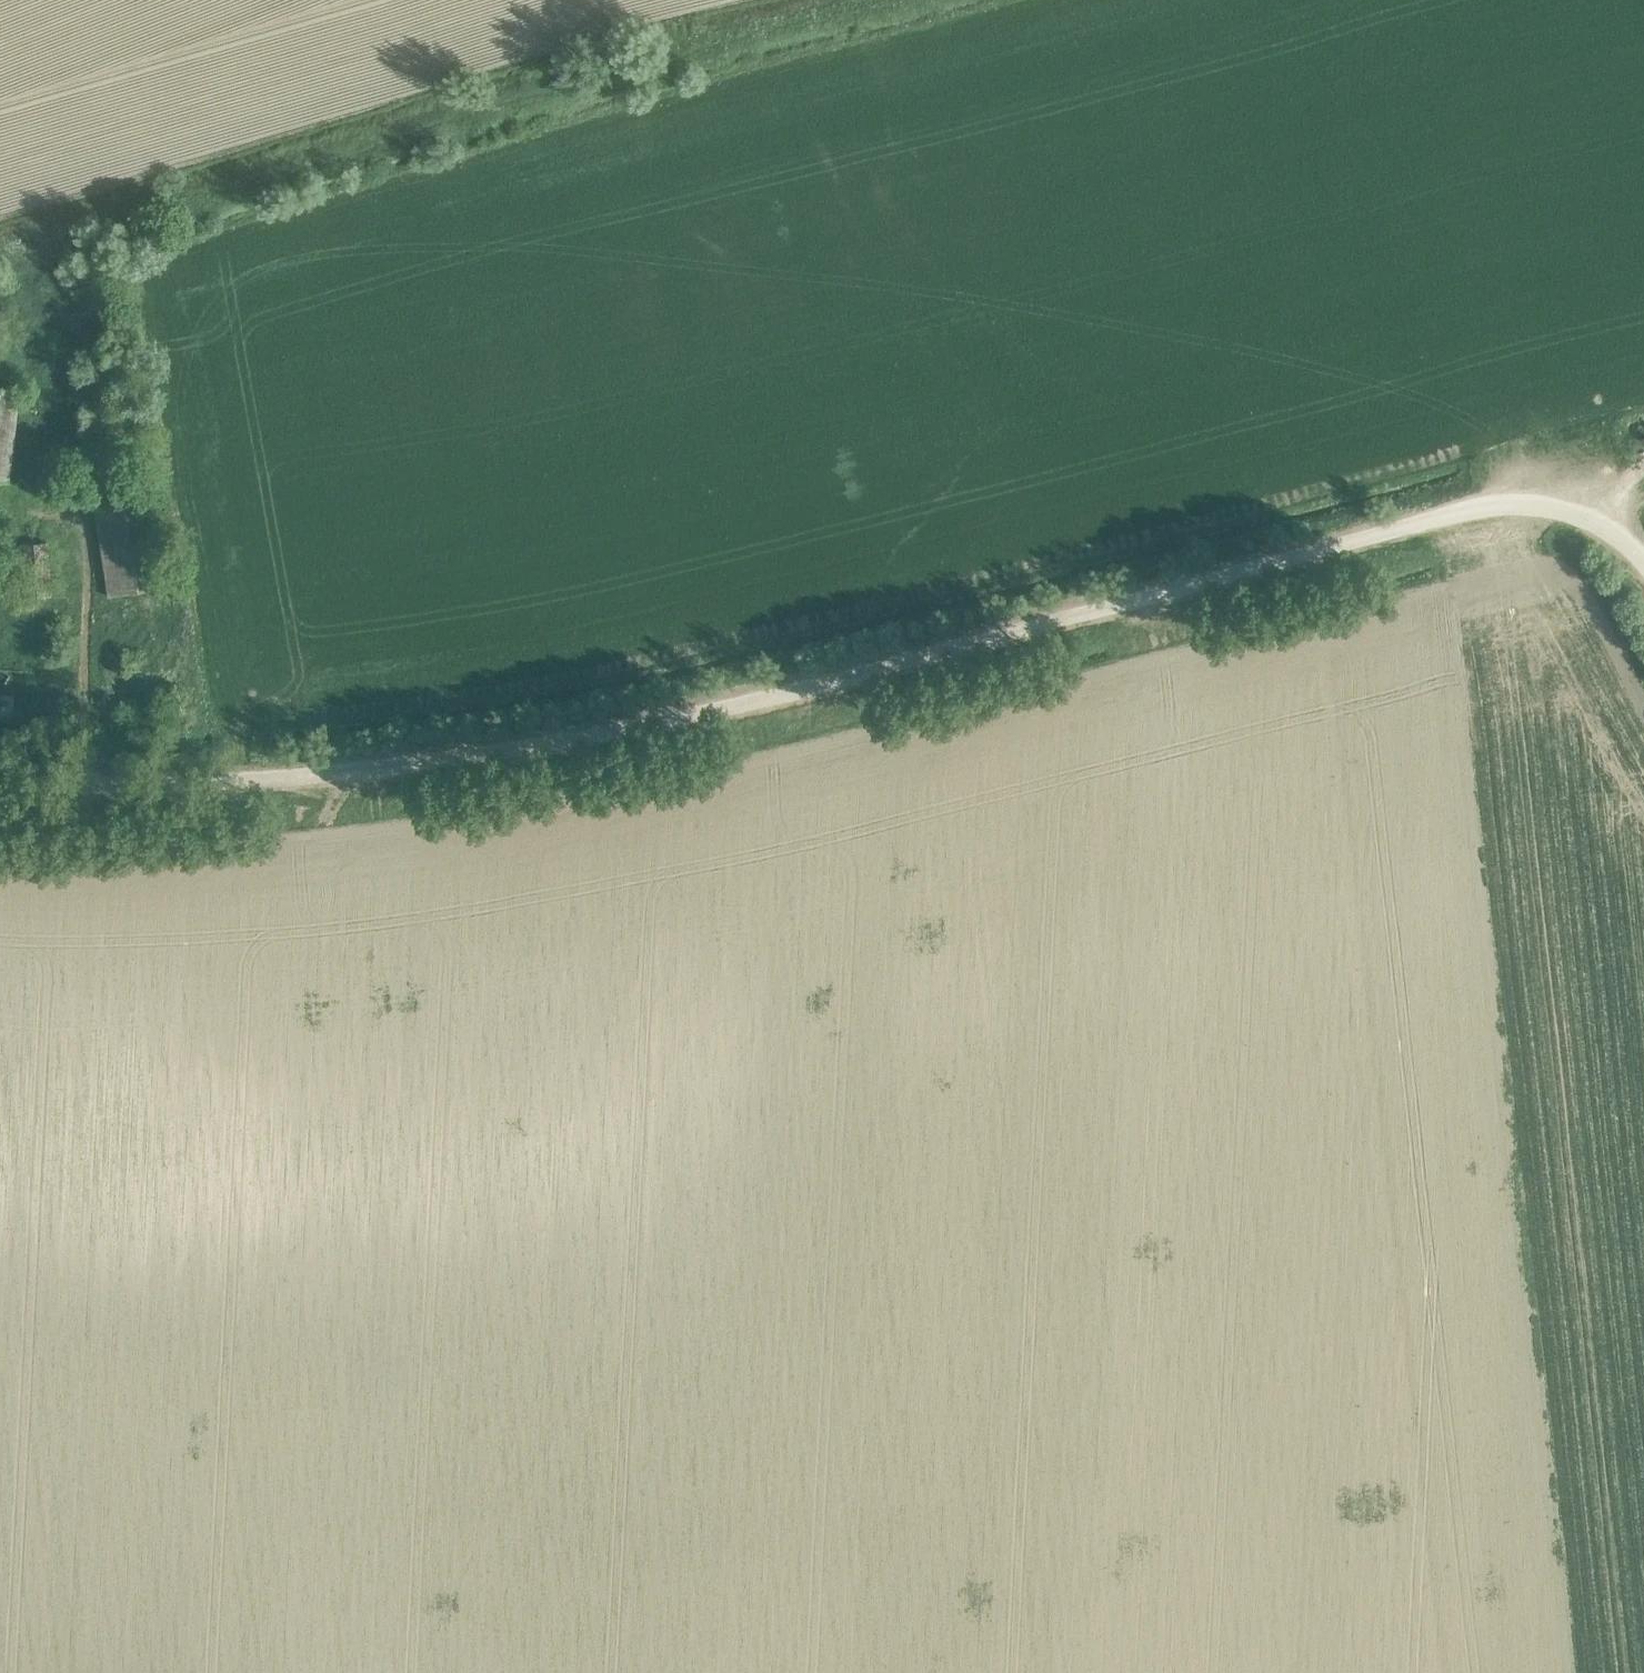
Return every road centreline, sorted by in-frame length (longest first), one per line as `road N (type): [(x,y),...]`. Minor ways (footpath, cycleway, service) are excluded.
road 1 (unclassified): [(1643,564),(1598,524),(1565,511),(1485,505),(853,674),(534,746),(279,778),(0,786)]
road 2 (track): [(0,250),(874,0)]

